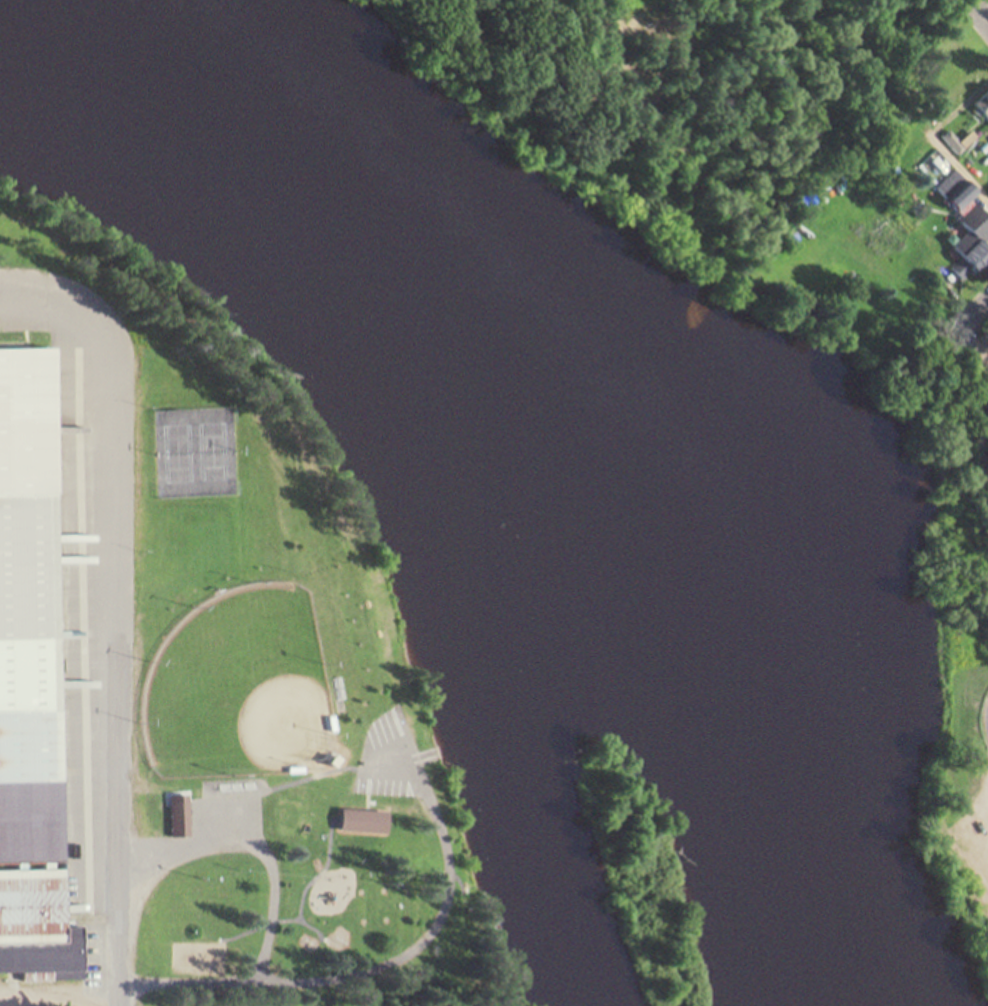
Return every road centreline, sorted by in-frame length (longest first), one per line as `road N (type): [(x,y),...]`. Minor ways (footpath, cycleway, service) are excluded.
road 1 (residential): [(122,1005),(116,363)]
road 2 (residential): [(371,523),(356,493),(207,333),(0,224)]
road 3 (residential): [(0,304),(83,330),(116,363)]

